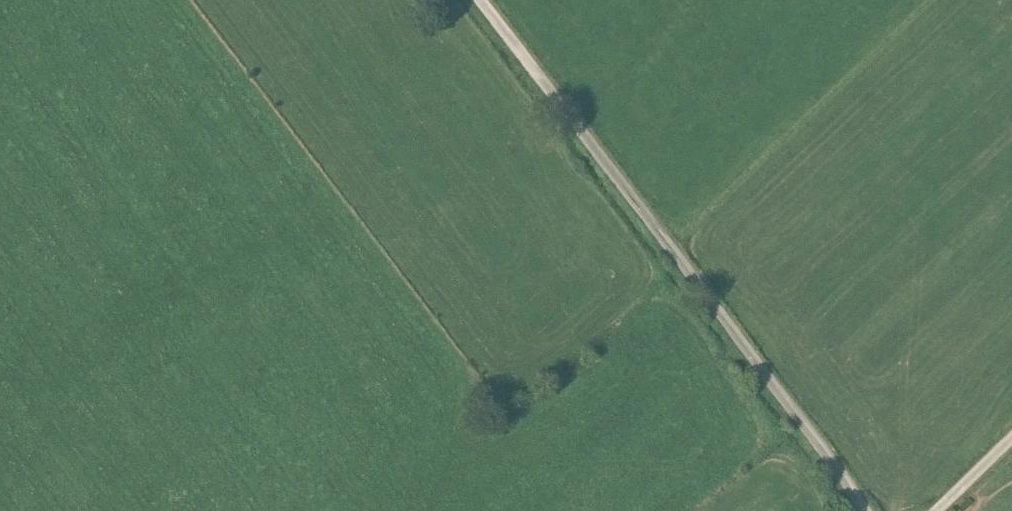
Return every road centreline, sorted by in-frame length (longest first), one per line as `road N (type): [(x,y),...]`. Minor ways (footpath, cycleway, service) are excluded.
road 1 (track): [(867,510),(481,0)]

